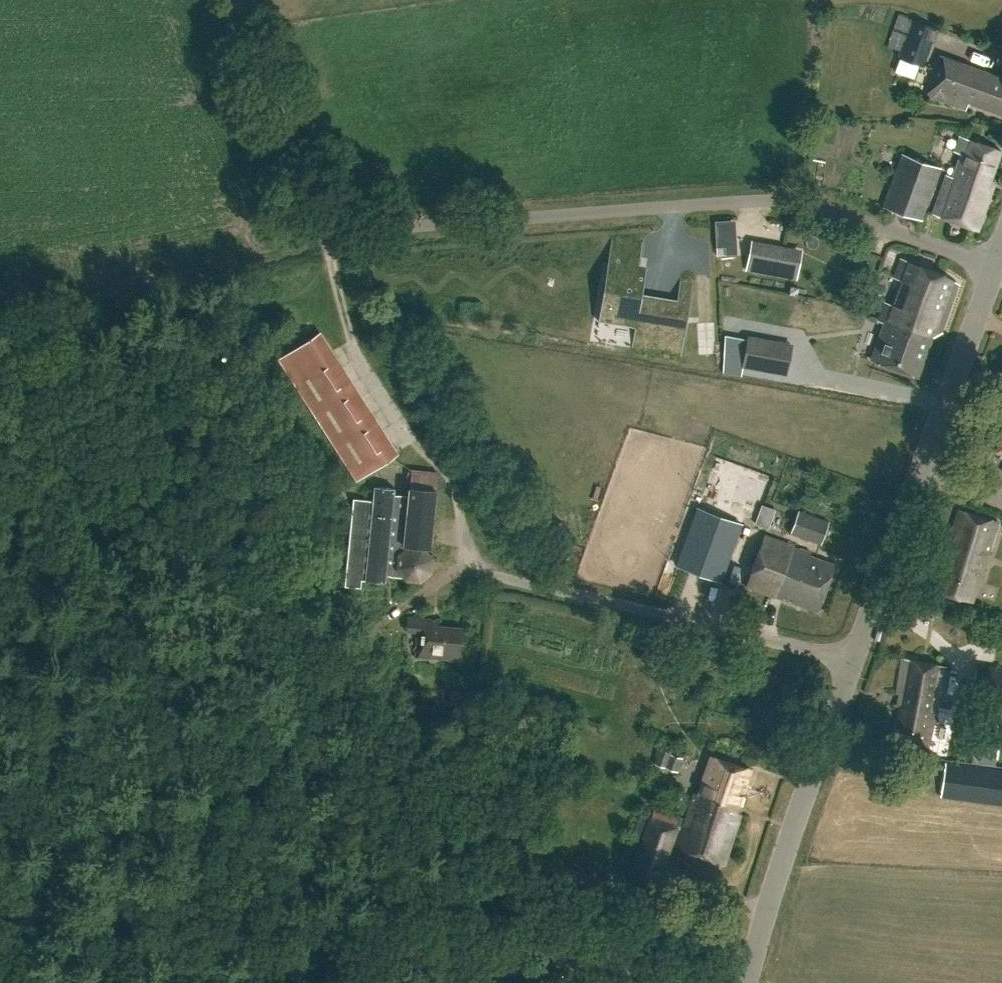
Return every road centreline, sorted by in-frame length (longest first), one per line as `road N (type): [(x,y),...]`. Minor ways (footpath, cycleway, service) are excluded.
road 1 (unclassified): [(853,658),(484,572),(457,485),(347,320),(322,231)]
road 2 (unclassified): [(999,264),(812,205),(739,202),(322,231)]
road 3 (unclassified): [(746,982),(853,658)]
road 4 (unclassified): [(322,231),(241,0)]
road 5 (unclassified): [(922,469),(999,264)]
road 6 (unclassified): [(853,658),(922,469)]

